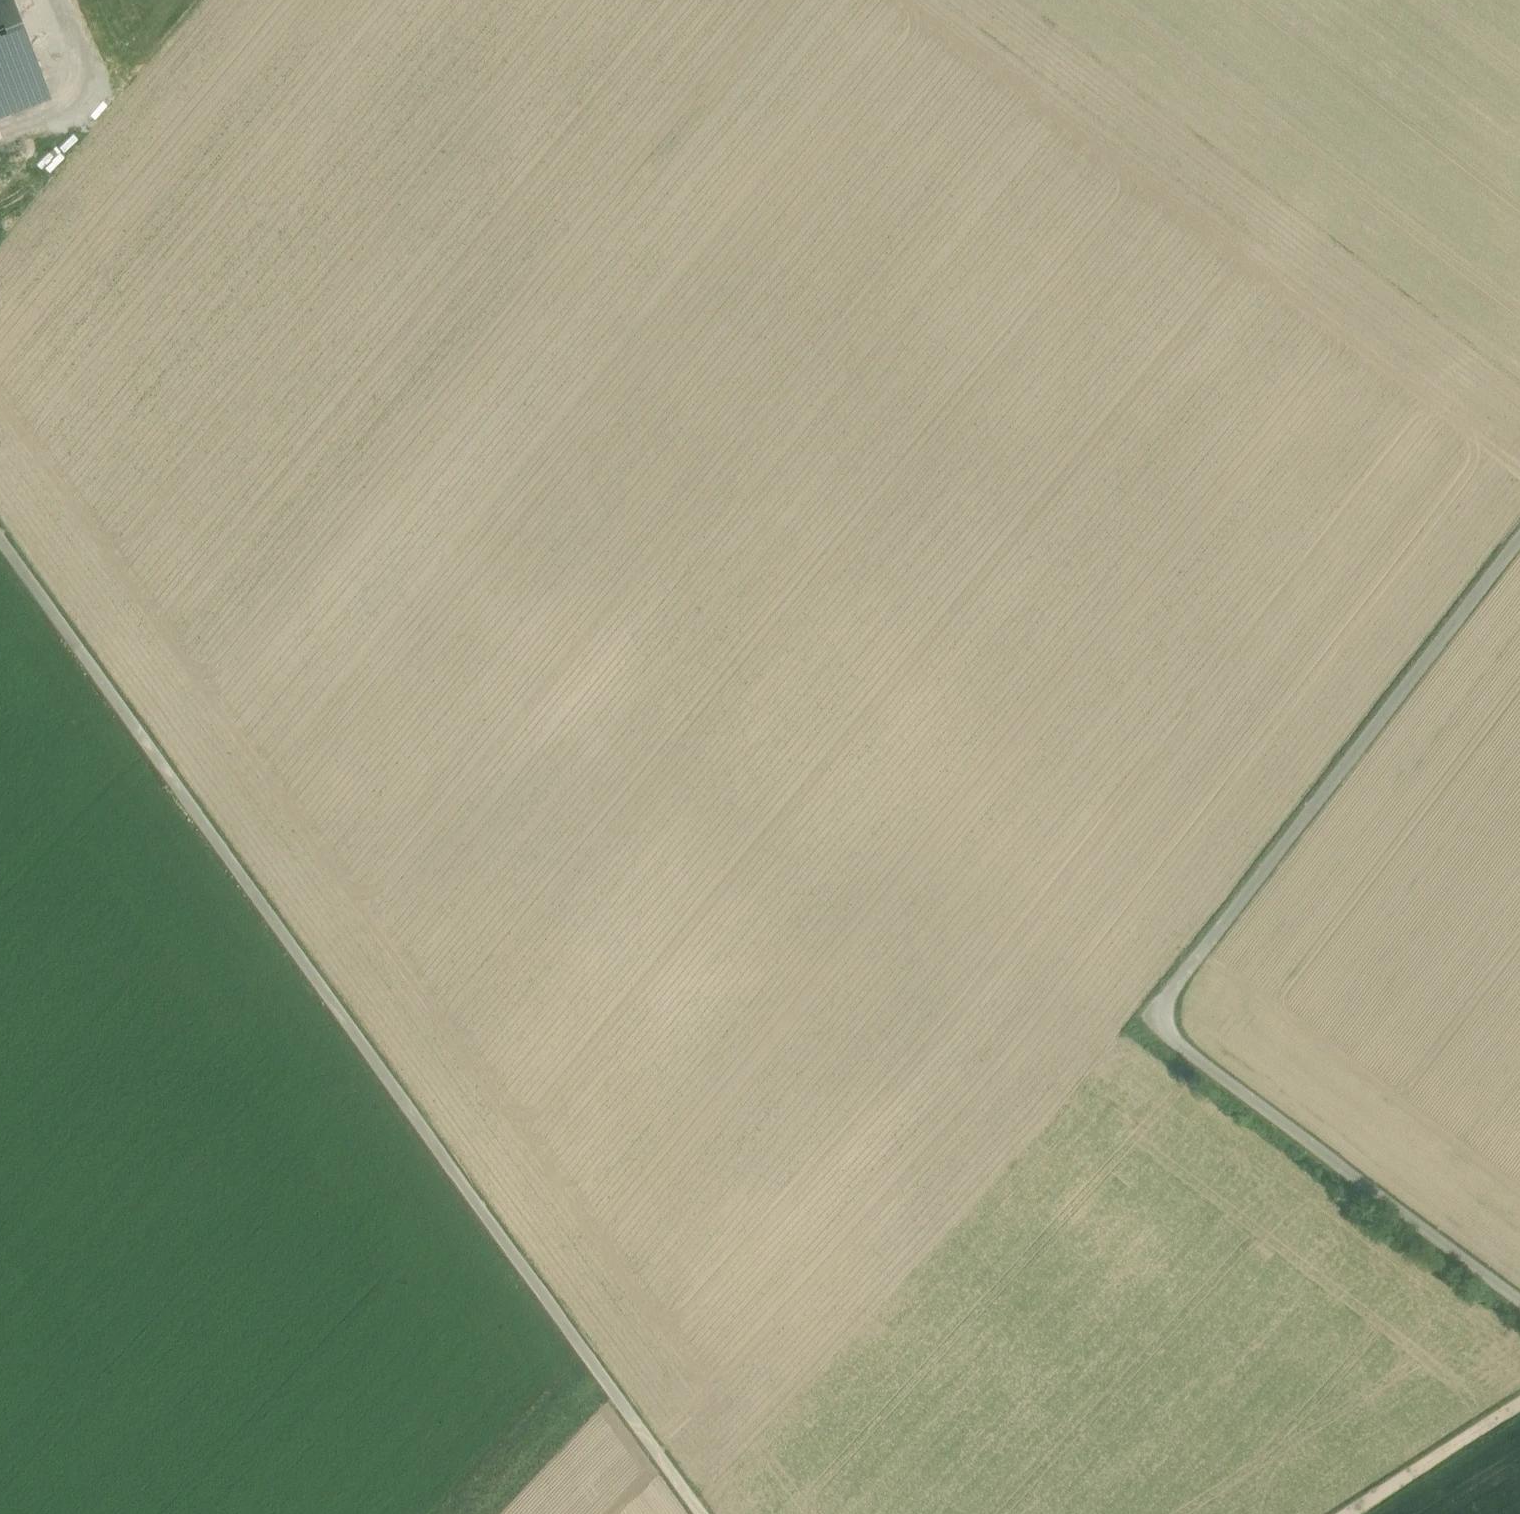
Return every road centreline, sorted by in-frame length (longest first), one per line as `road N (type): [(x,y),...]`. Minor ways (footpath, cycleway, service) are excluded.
road 1 (residential): [(0,534),(706,1513)]
road 2 (residential): [(1519,540),(1166,1000),(1165,1016),(1167,1031),(1519,1297)]
road 3 (track): [(1519,1404),(1348,1513)]

